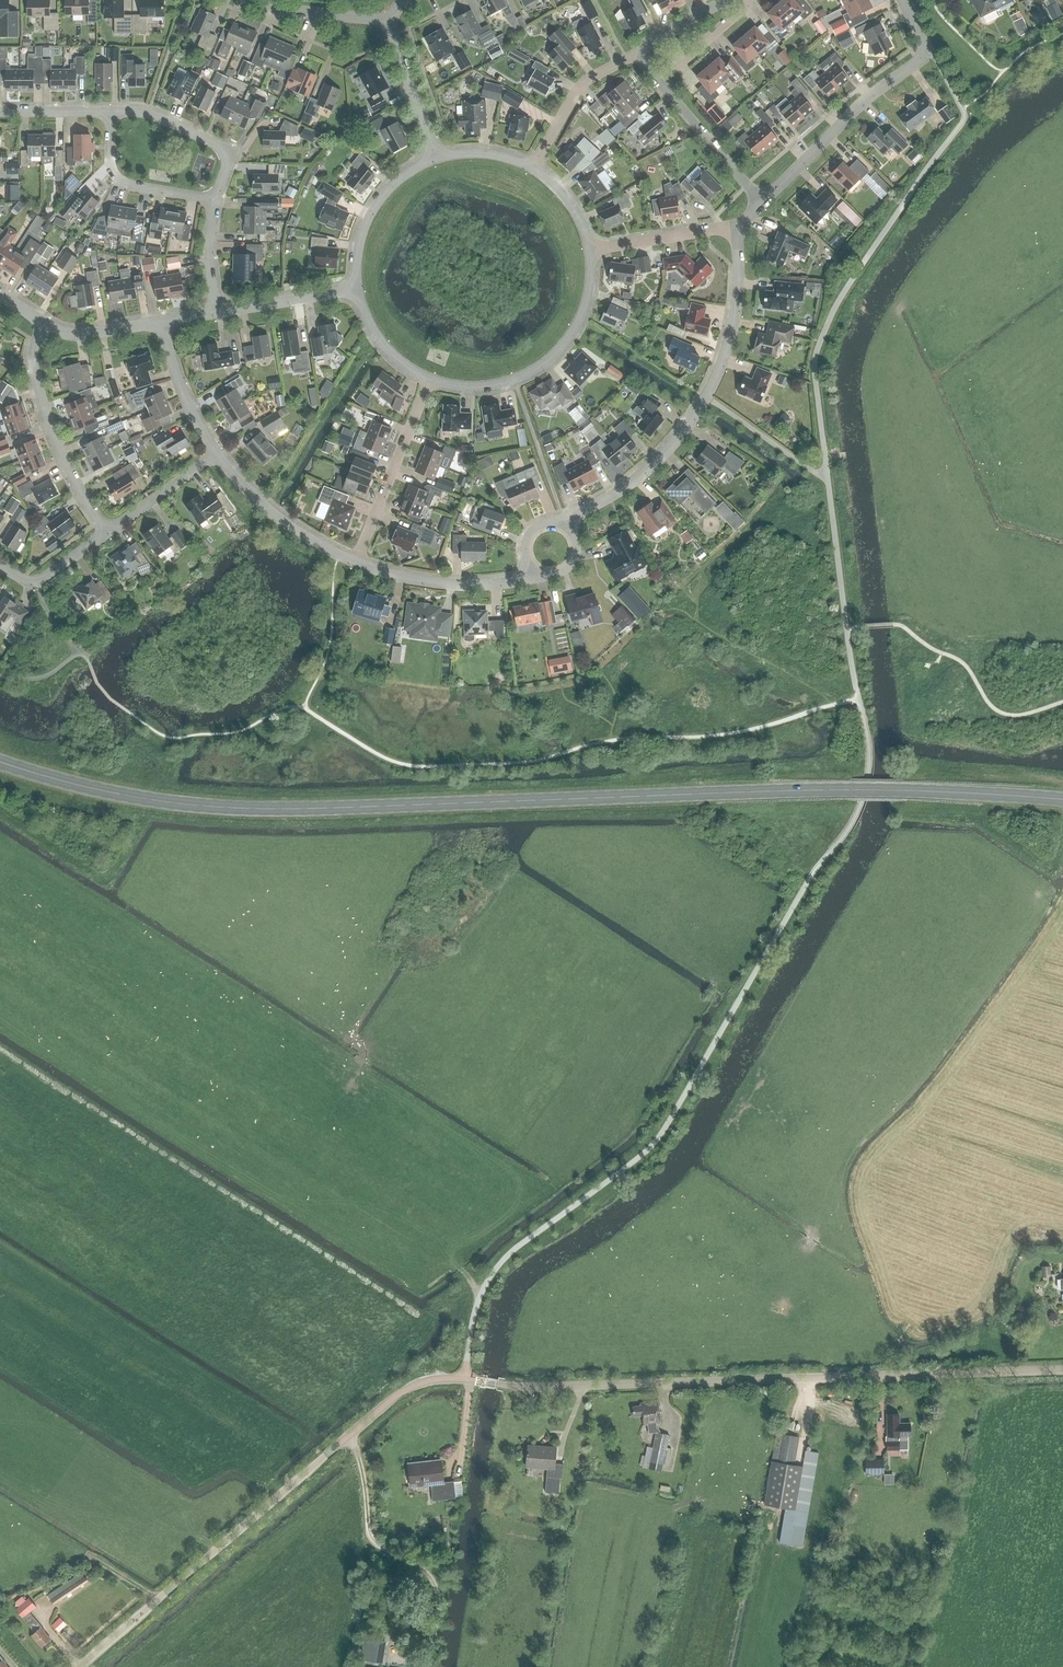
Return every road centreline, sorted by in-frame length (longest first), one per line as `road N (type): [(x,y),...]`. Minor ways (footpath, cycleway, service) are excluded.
road 1 (tertiary): [(86,1666),(388,1403),(434,1379),(541,1387),(1062,1370)]
road 2 (primary): [(850,790),(259,809),(151,800),(0,761)]
road 3 (residential): [(567,518),(647,470),(702,400),(729,334),(737,226)]
road 4 (residential): [(761,203),(860,104),(930,49),(904,0)]
road 5 (residential): [(589,249),(584,311),(548,361),(491,386),(430,380)]
road 6 (residential): [(104,533),(54,435),(33,368),(42,323)]
road 7 (primary): [(850,790),(1062,800)]
road 8 (residential): [(354,562),(430,380)]
road 9 (residential): [(761,203),(639,54)]
road 10 (residential): [(214,200),(230,159),(224,147),(148,113),(109,110)]
road 11 (residential): [(529,579),(430,583),(354,562)]
road 12 (residential): [(354,562),(272,511),(216,454)]
road 13 (residential): [(214,200),(125,184),(113,174),(109,110)]
road 14 (residential): [(356,290),(355,256),(381,195),(436,157)]
road 15 (residential): [(532,168),(577,88),(639,54)]
road 16 (residential): [(589,249),(737,226)]
road 17 (residential): [(436,157),(389,21)]
road 18 (residential): [(216,454),(187,400),(163,321)]
road 19 (residential): [(356,290),(216,312)]
road 20 (residential): [(104,533),(216,454)]
road 21 (tertiary): [(262,0),(389,21)]
road 22 (residential): [(0,567),(38,582),(104,533)]
road 23 (residential): [(163,321),(73,332),(42,323)]
road 24 (residential): [(430,380),(381,345),(356,290)]

